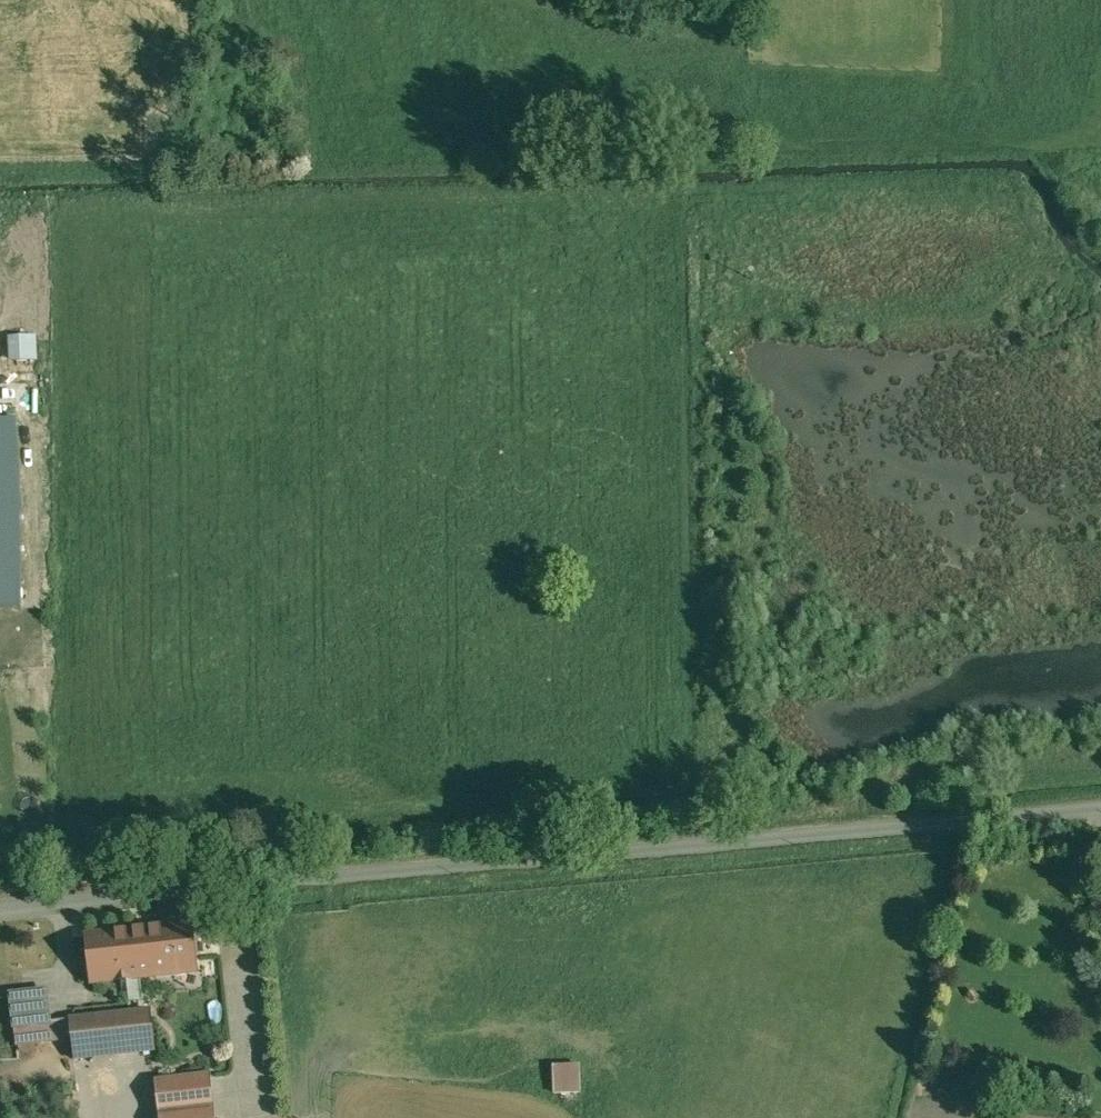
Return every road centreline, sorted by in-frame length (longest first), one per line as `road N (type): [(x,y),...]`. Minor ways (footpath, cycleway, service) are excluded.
road 1 (unclassified): [(1100,809),(0,912)]

